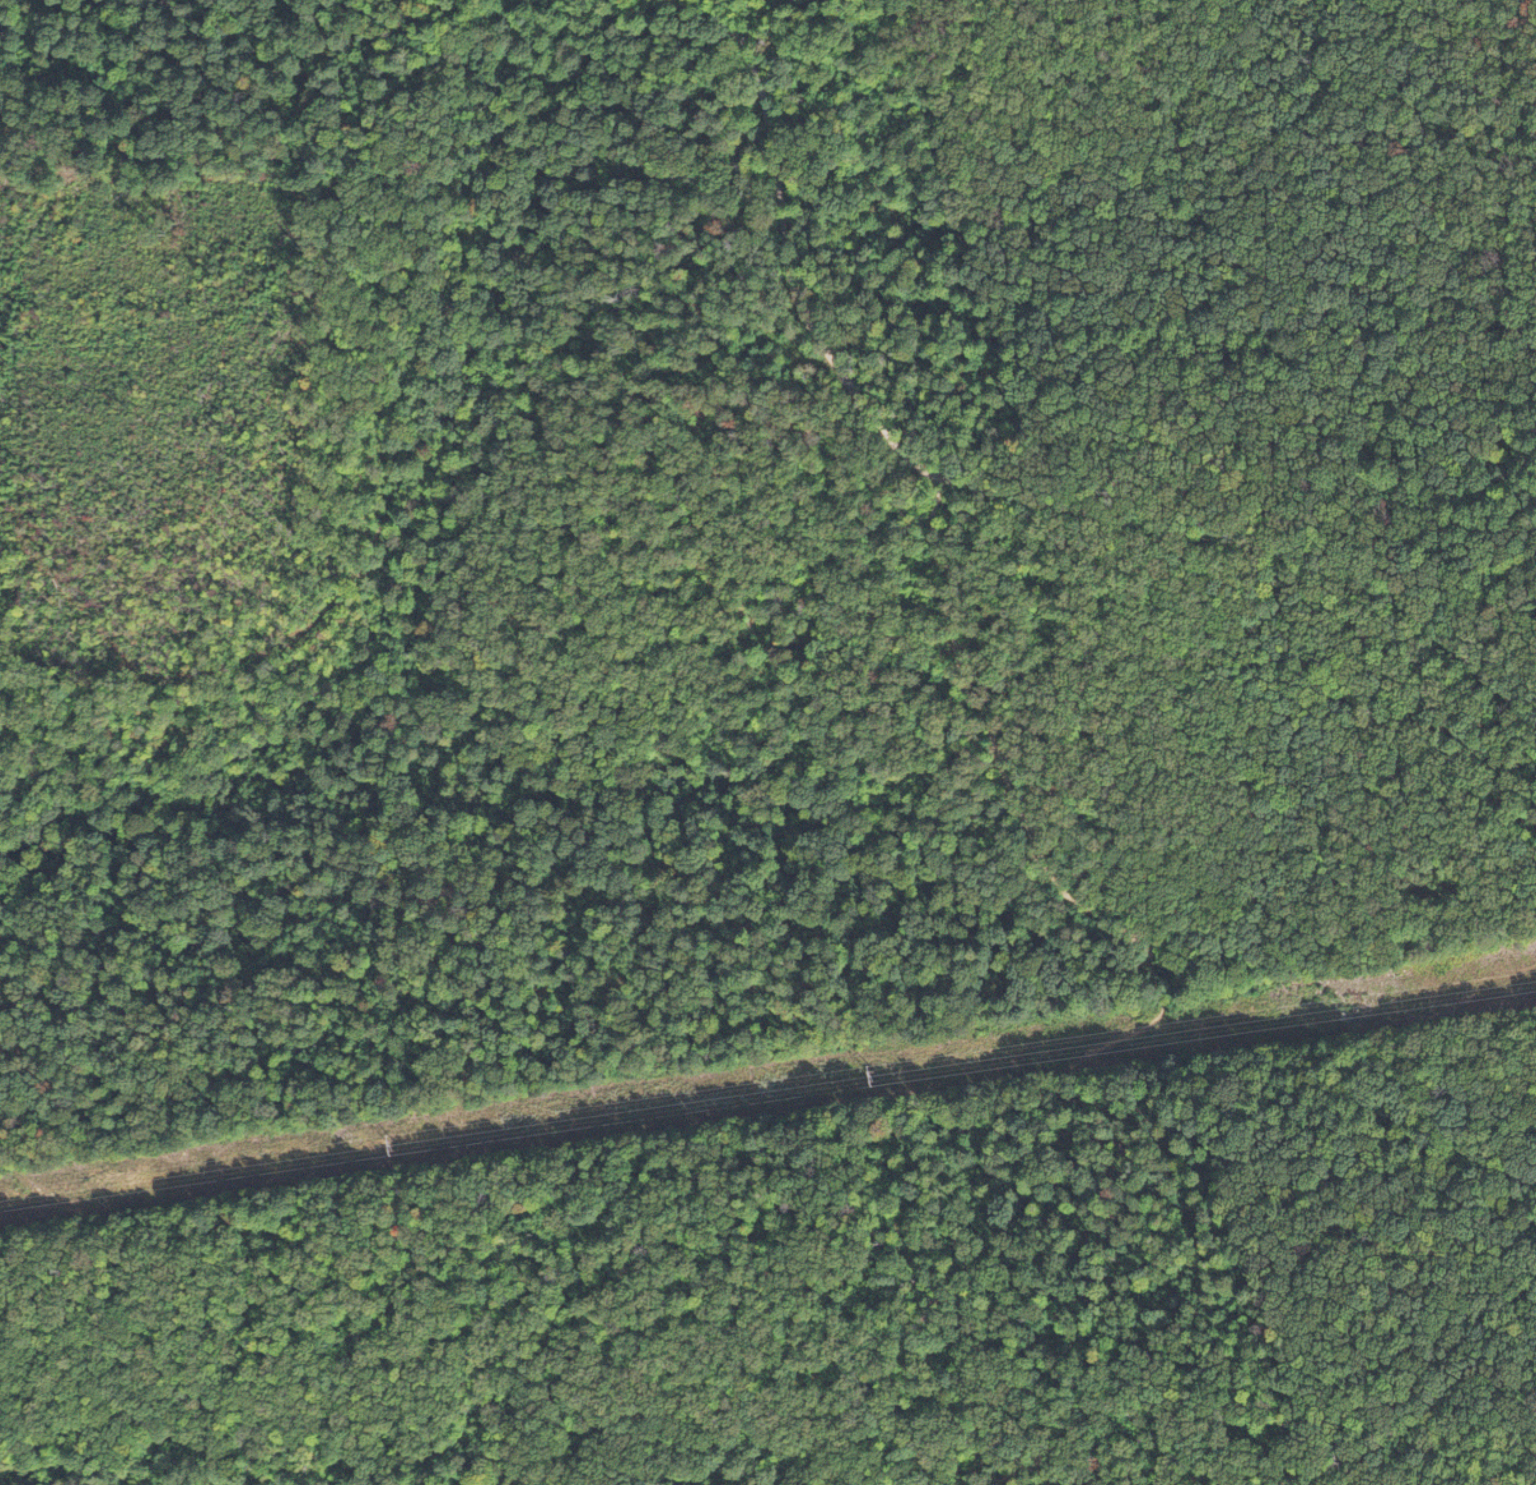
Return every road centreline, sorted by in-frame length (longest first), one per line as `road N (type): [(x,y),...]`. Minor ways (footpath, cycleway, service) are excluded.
road 1 (residential): [(656,0),(732,38),(761,71),(752,206),(761,280),(792,354),(846,404),(929,466),(1224,550),(1315,550),(1443,599),(1535,684)]

